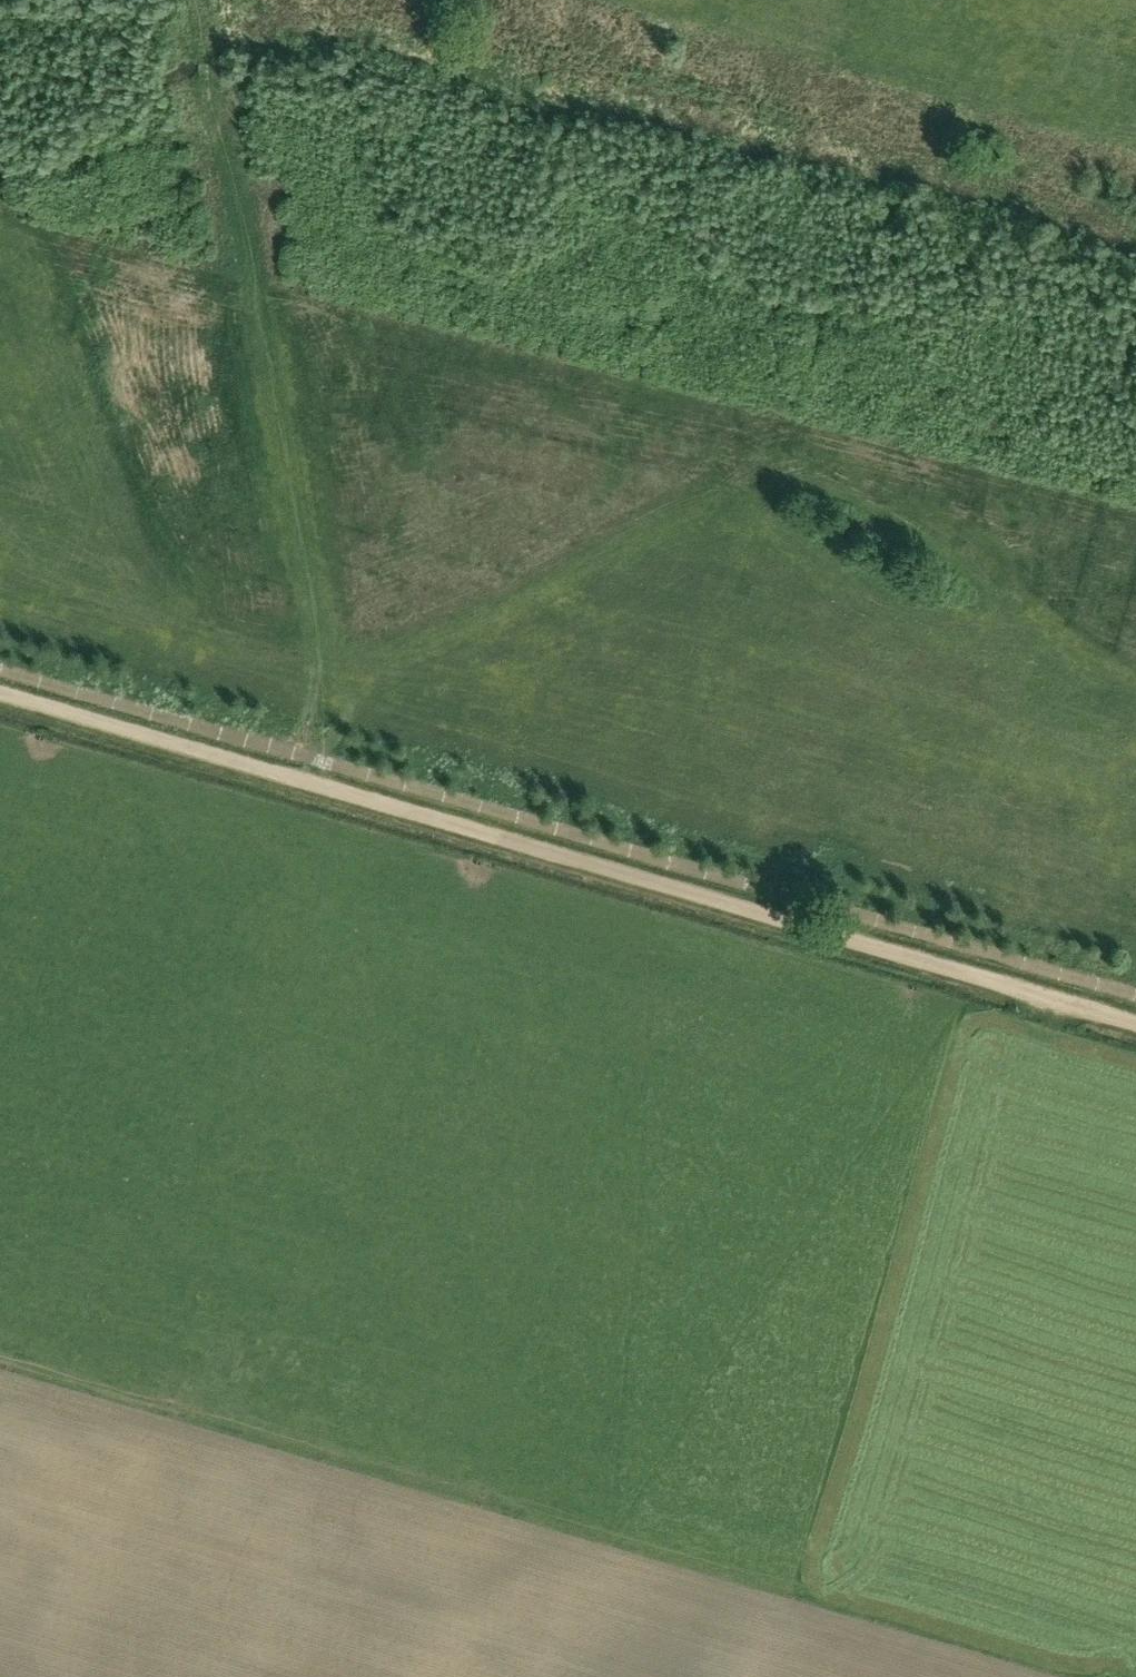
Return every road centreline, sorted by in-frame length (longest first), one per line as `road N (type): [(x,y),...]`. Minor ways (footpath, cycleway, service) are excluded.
road 1 (track): [(308,782),(1135,1028)]
road 2 (track): [(0,694),(308,782)]

